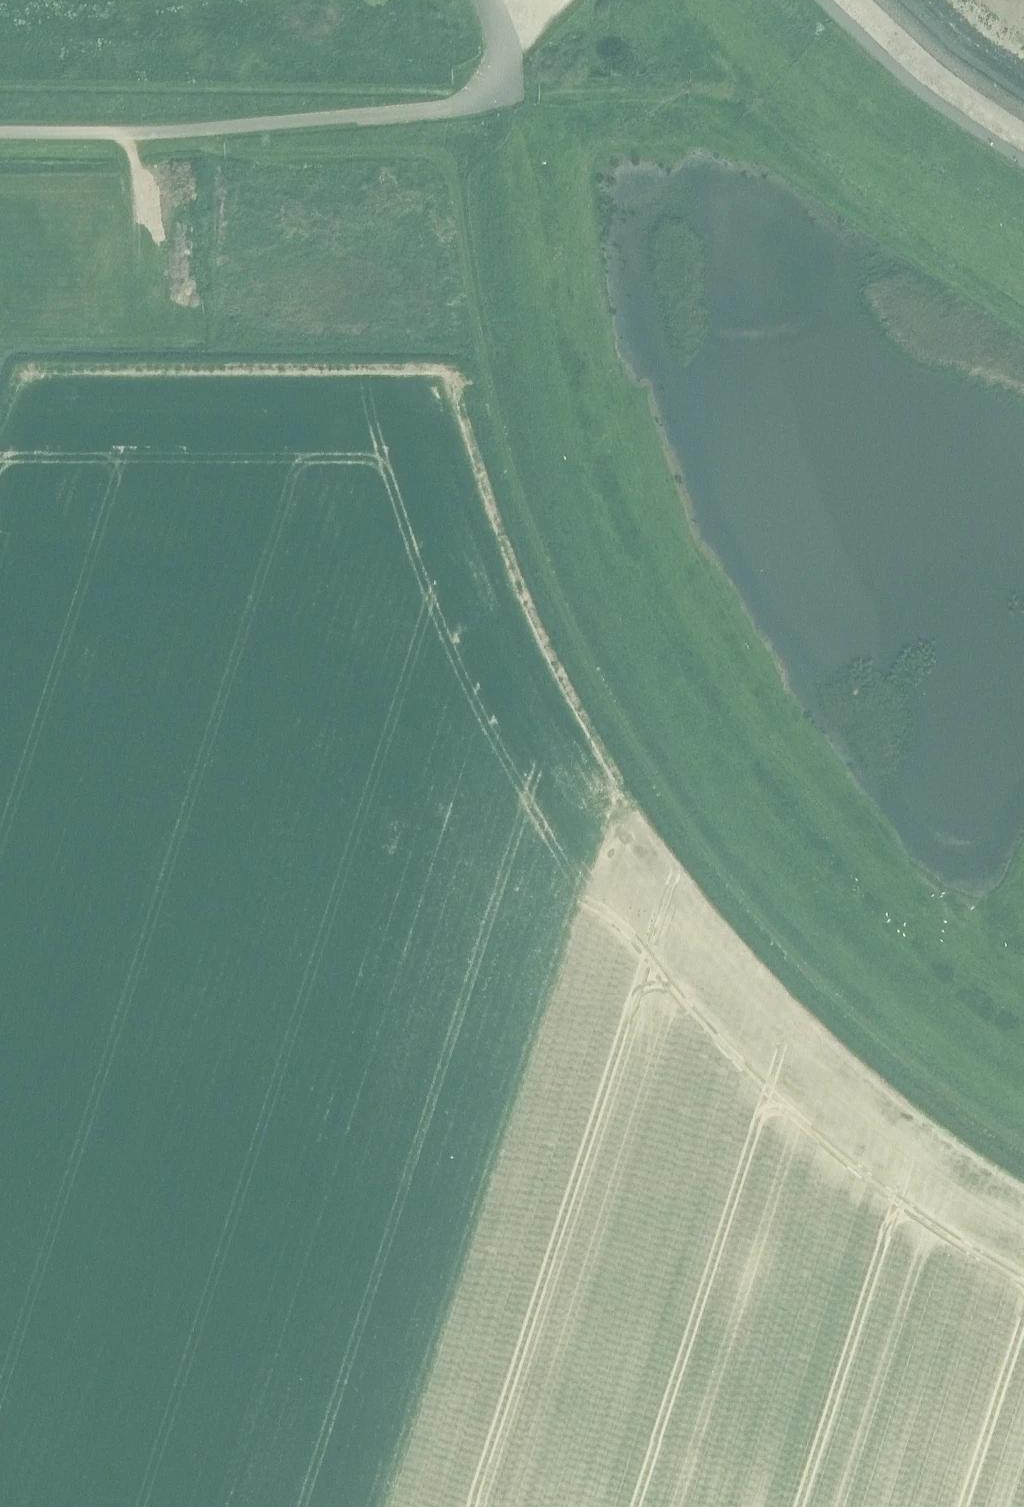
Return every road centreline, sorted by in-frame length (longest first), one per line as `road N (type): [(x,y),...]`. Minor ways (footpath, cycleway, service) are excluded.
road 1 (unclassified): [(0,132),(155,133),(468,104),(495,84),(500,58),(486,0)]

